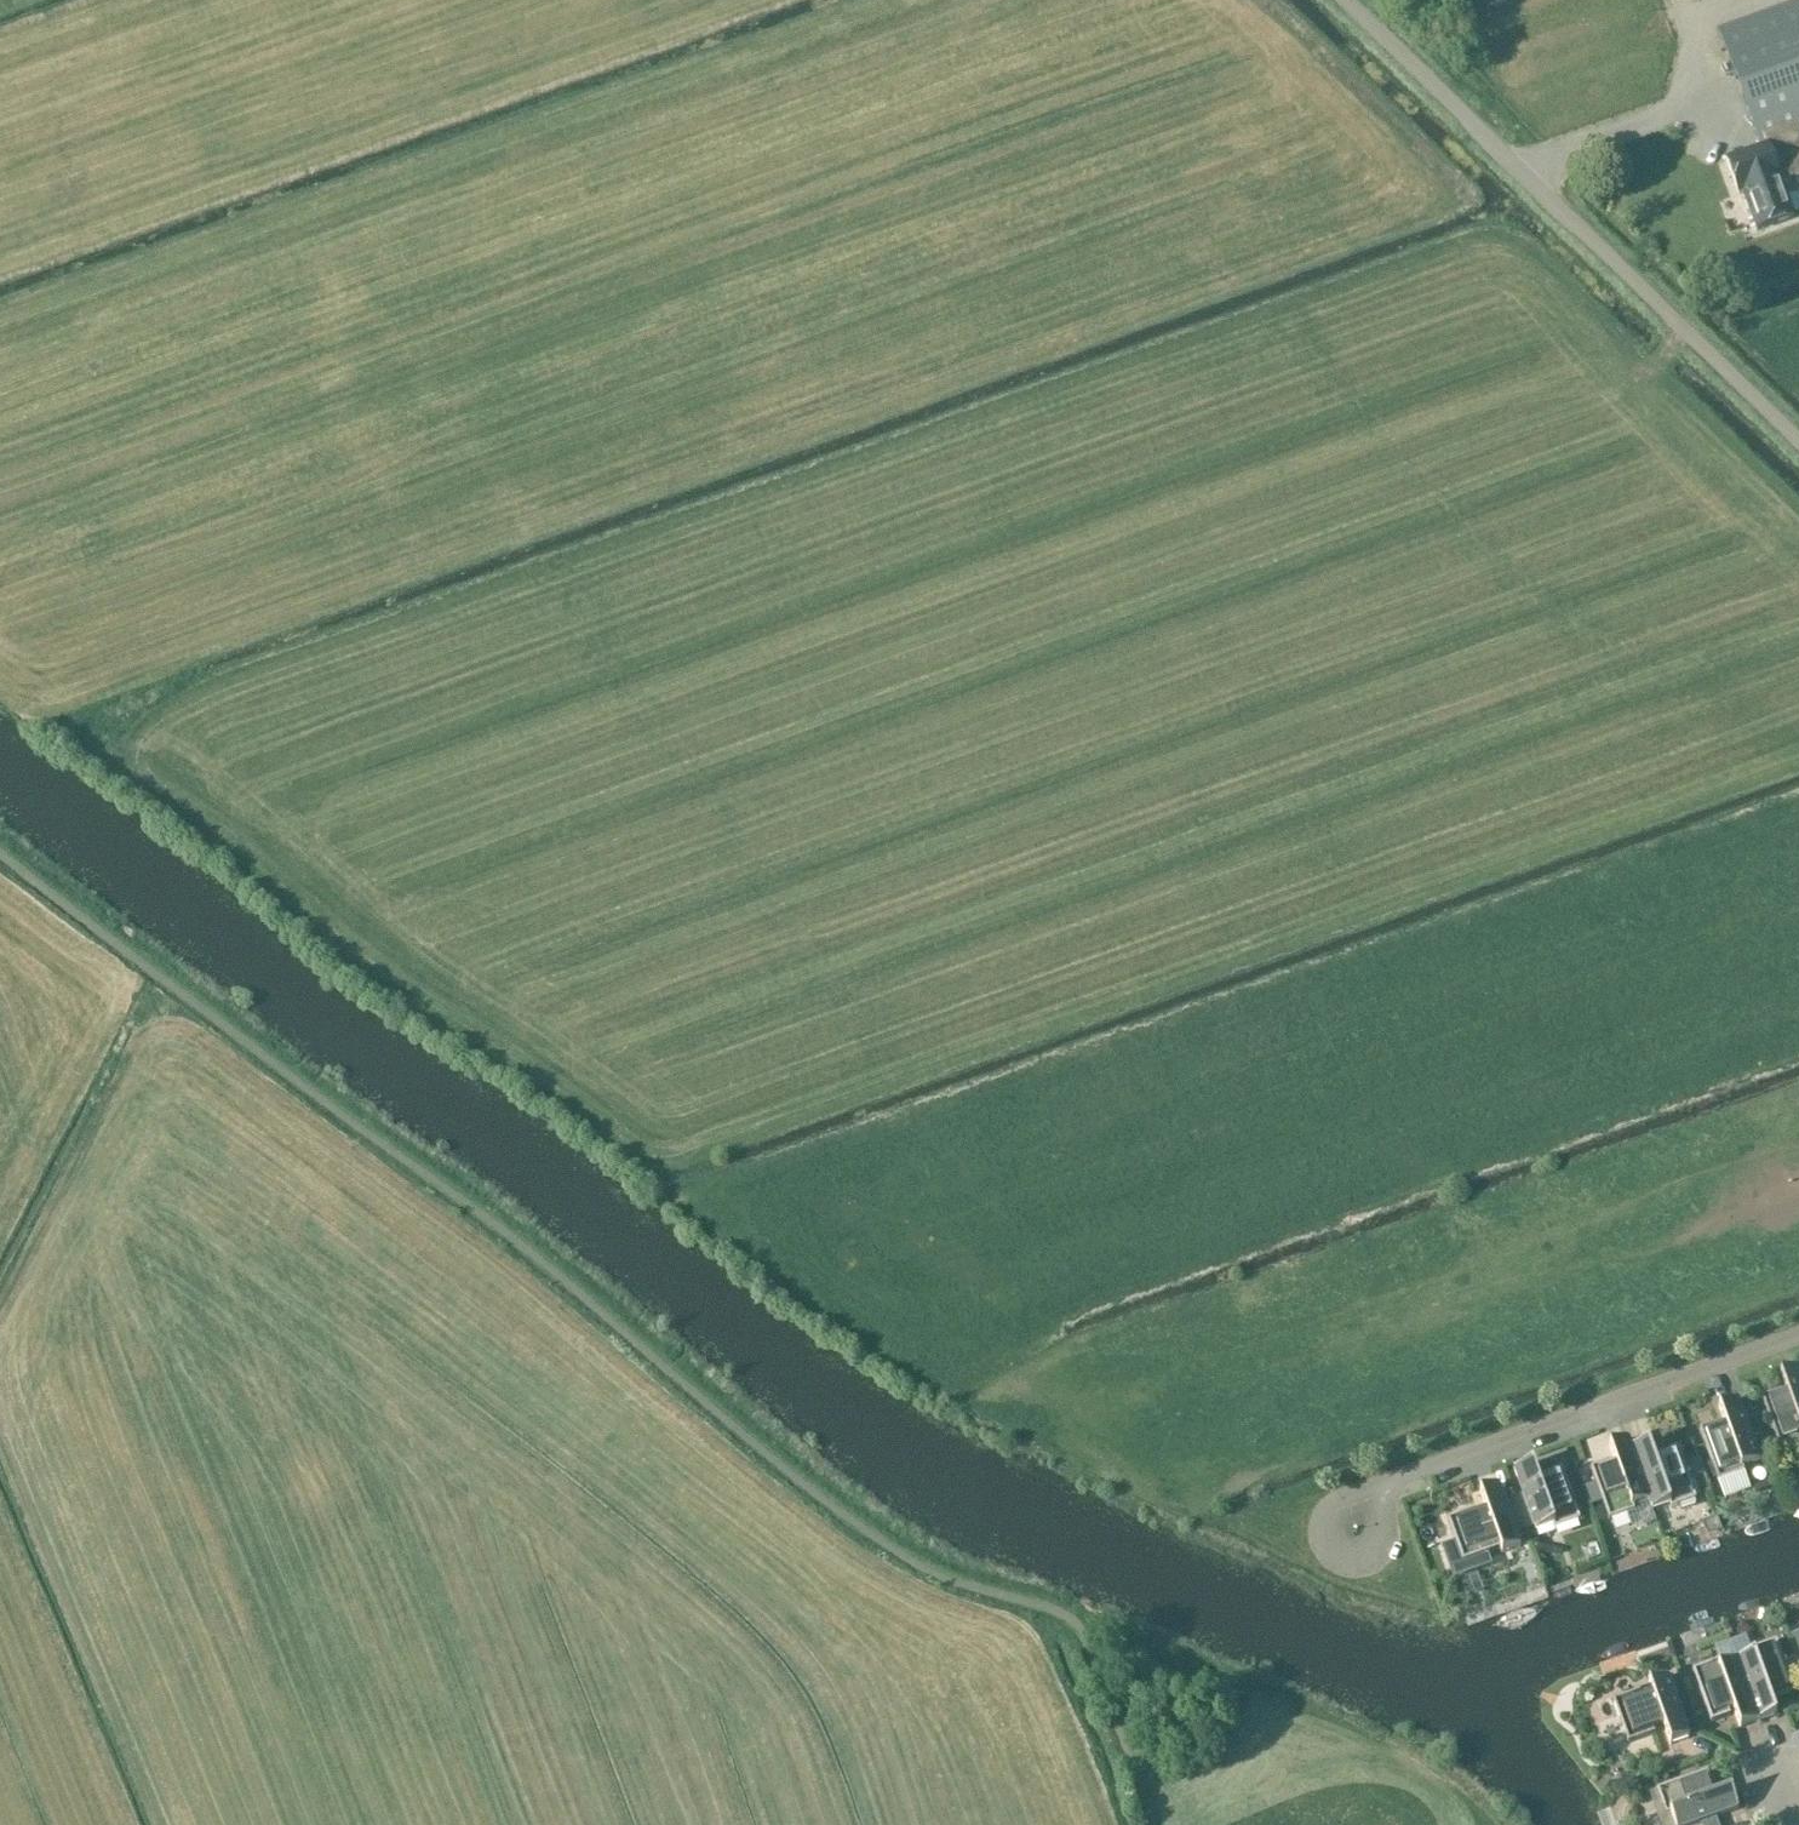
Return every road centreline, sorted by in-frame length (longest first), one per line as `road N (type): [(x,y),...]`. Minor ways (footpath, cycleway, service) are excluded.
road 1 (unclassified): [(1798,438),(1344,0)]
road 2 (residential): [(1353,1532),(1408,1475),(1798,1336)]

